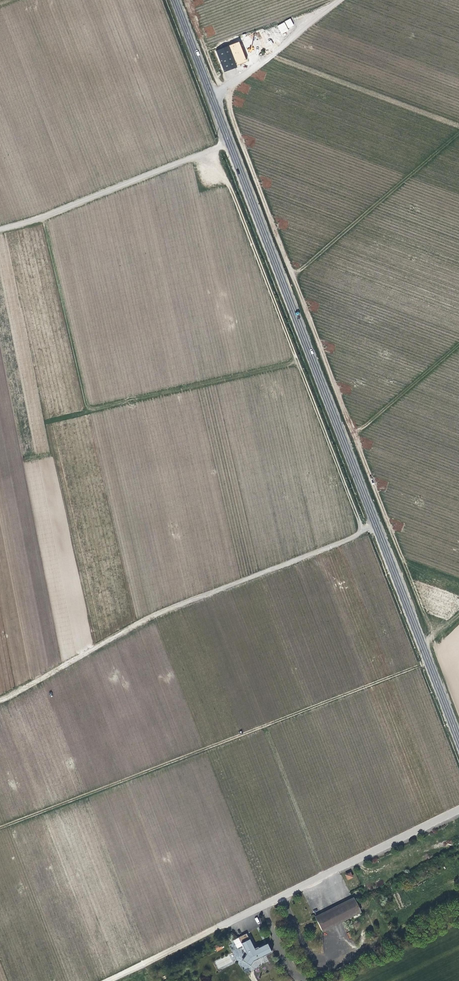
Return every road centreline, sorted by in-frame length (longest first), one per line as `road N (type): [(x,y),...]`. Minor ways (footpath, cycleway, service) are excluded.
road 1 (secondary): [(213,99),(458,740)]
road 2 (track): [(458,582),(400,554),(226,87)]
road 3 (track): [(429,662),(0,828)]
road 4 (track): [(375,523),(158,614),(0,701)]
road 5 (track): [(0,229),(229,142)]
road 6 (unclassified): [(263,726),(322,875)]
road 7 (unclassified): [(338,0),(213,99)]
road 8 (unclassified): [(322,875),(458,810)]
road 9 (track): [(109,980),(240,917)]

